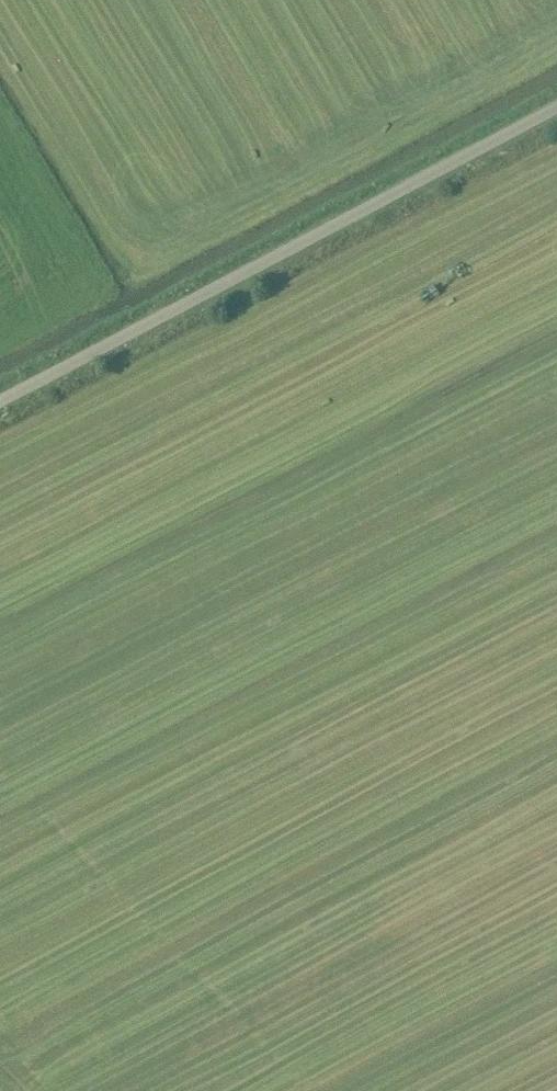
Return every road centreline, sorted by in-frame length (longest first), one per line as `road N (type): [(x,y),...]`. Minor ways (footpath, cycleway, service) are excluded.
road 1 (unclassified): [(0,397),(556,94)]

